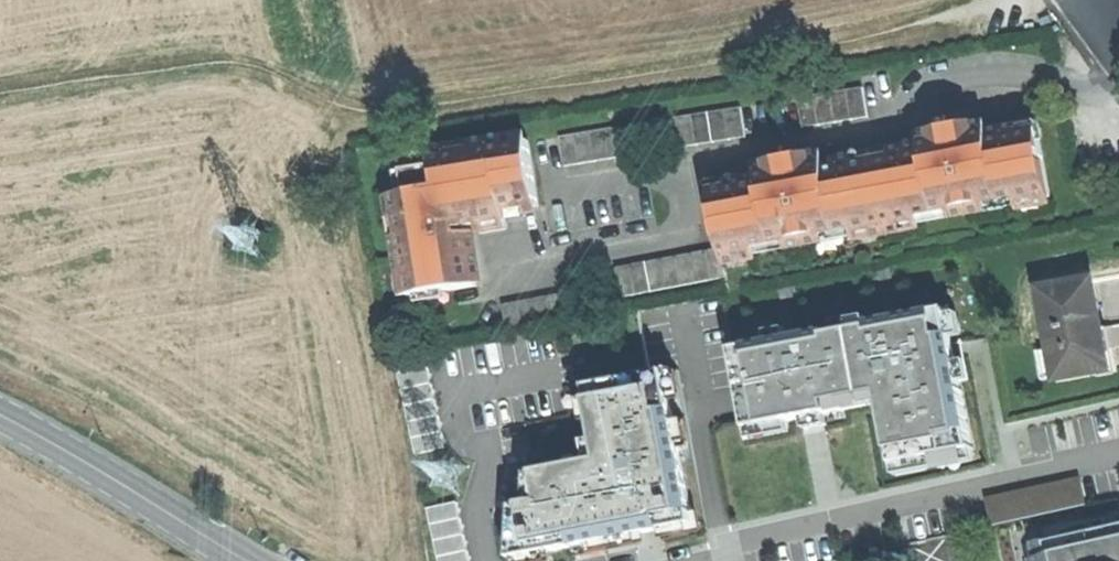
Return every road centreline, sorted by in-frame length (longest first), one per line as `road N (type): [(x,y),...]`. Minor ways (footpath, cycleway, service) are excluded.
road 1 (track): [(335,95),(365,110),(409,112),(1047,0)]
road 2 (track): [(335,95),(348,119),(431,560)]
road 3 (track): [(0,90),(211,56),(283,62),(335,95)]
road 4 (secondary): [(0,413),(247,560)]

